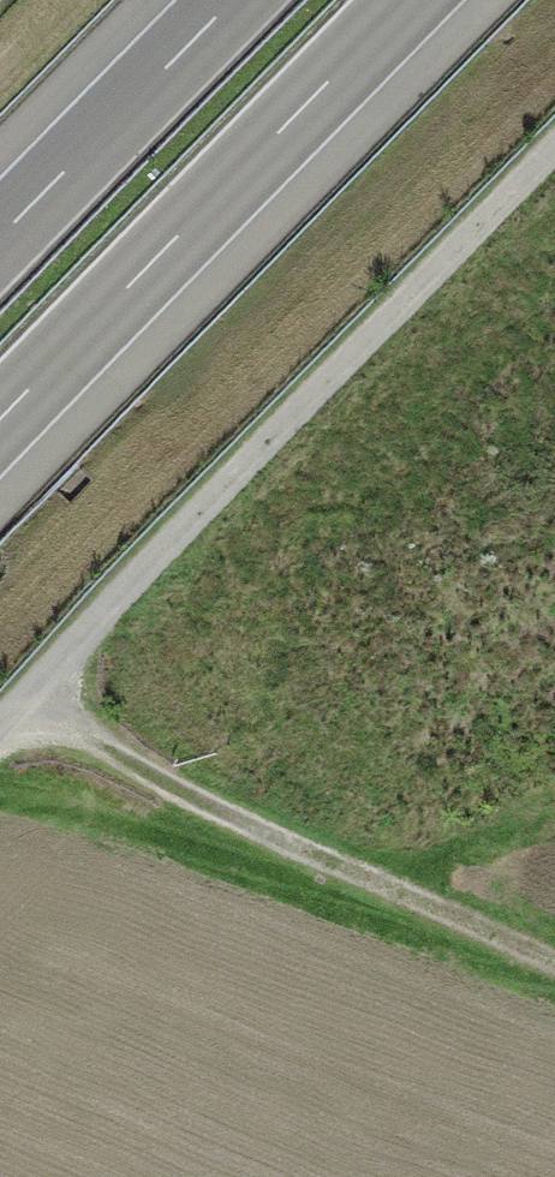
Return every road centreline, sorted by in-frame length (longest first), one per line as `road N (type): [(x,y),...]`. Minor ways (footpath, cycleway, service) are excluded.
road 1 (track): [(554,152),(0,731)]
road 2 (track): [(13,716),(554,963)]
road 3 (motorway): [(0,421),(410,0)]
road 4 (motorway): [(230,0),(0,237)]

